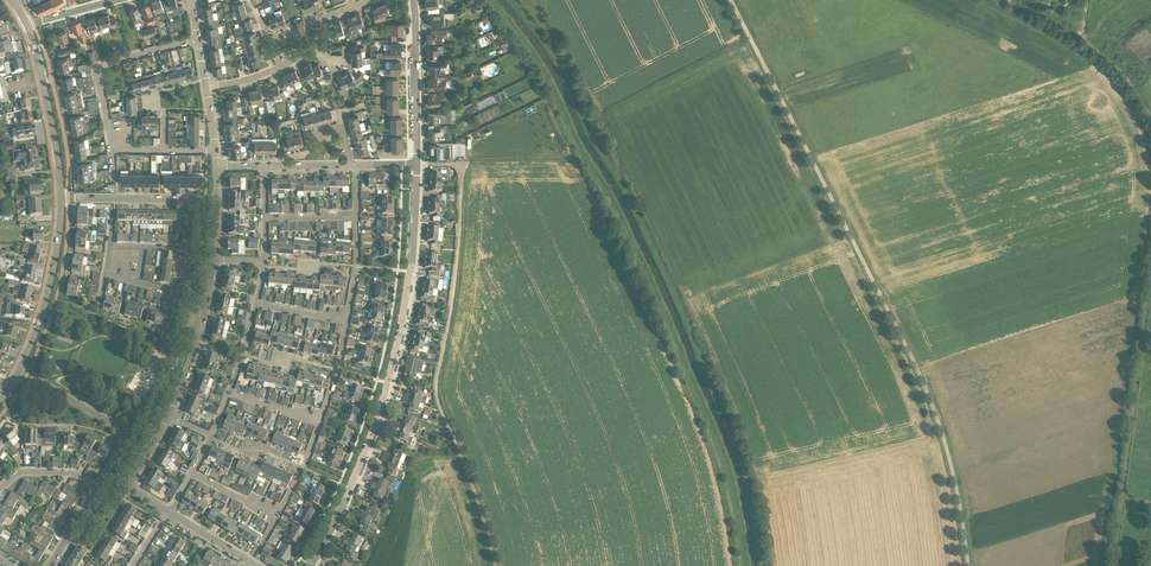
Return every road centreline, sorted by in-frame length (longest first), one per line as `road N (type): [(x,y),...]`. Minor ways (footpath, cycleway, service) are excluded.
road 1 (unclassified): [(969,565),(952,468),(924,384),(731,0)]
road 2 (unclassified): [(492,565),(434,394),(462,174),(454,166),(414,165)]
road 3 (residential): [(307,565),(350,490),(387,383),(411,272),(414,165)]
road 4 (track): [(1150,280),(1114,565)]
road 5 (residential): [(198,38),(98,67),(113,149)]
road 6 (tertiary): [(62,199),(27,23)]
road 7 (tertiary): [(20,371),(52,279),(62,199)]
road 8 (residential): [(103,474),(129,436),(20,371)]
road 9 (residential): [(414,165),(413,0)]
road 10 (residential): [(169,416),(197,342),(214,259)]
road 11 (residential): [(188,202),(62,199)]

